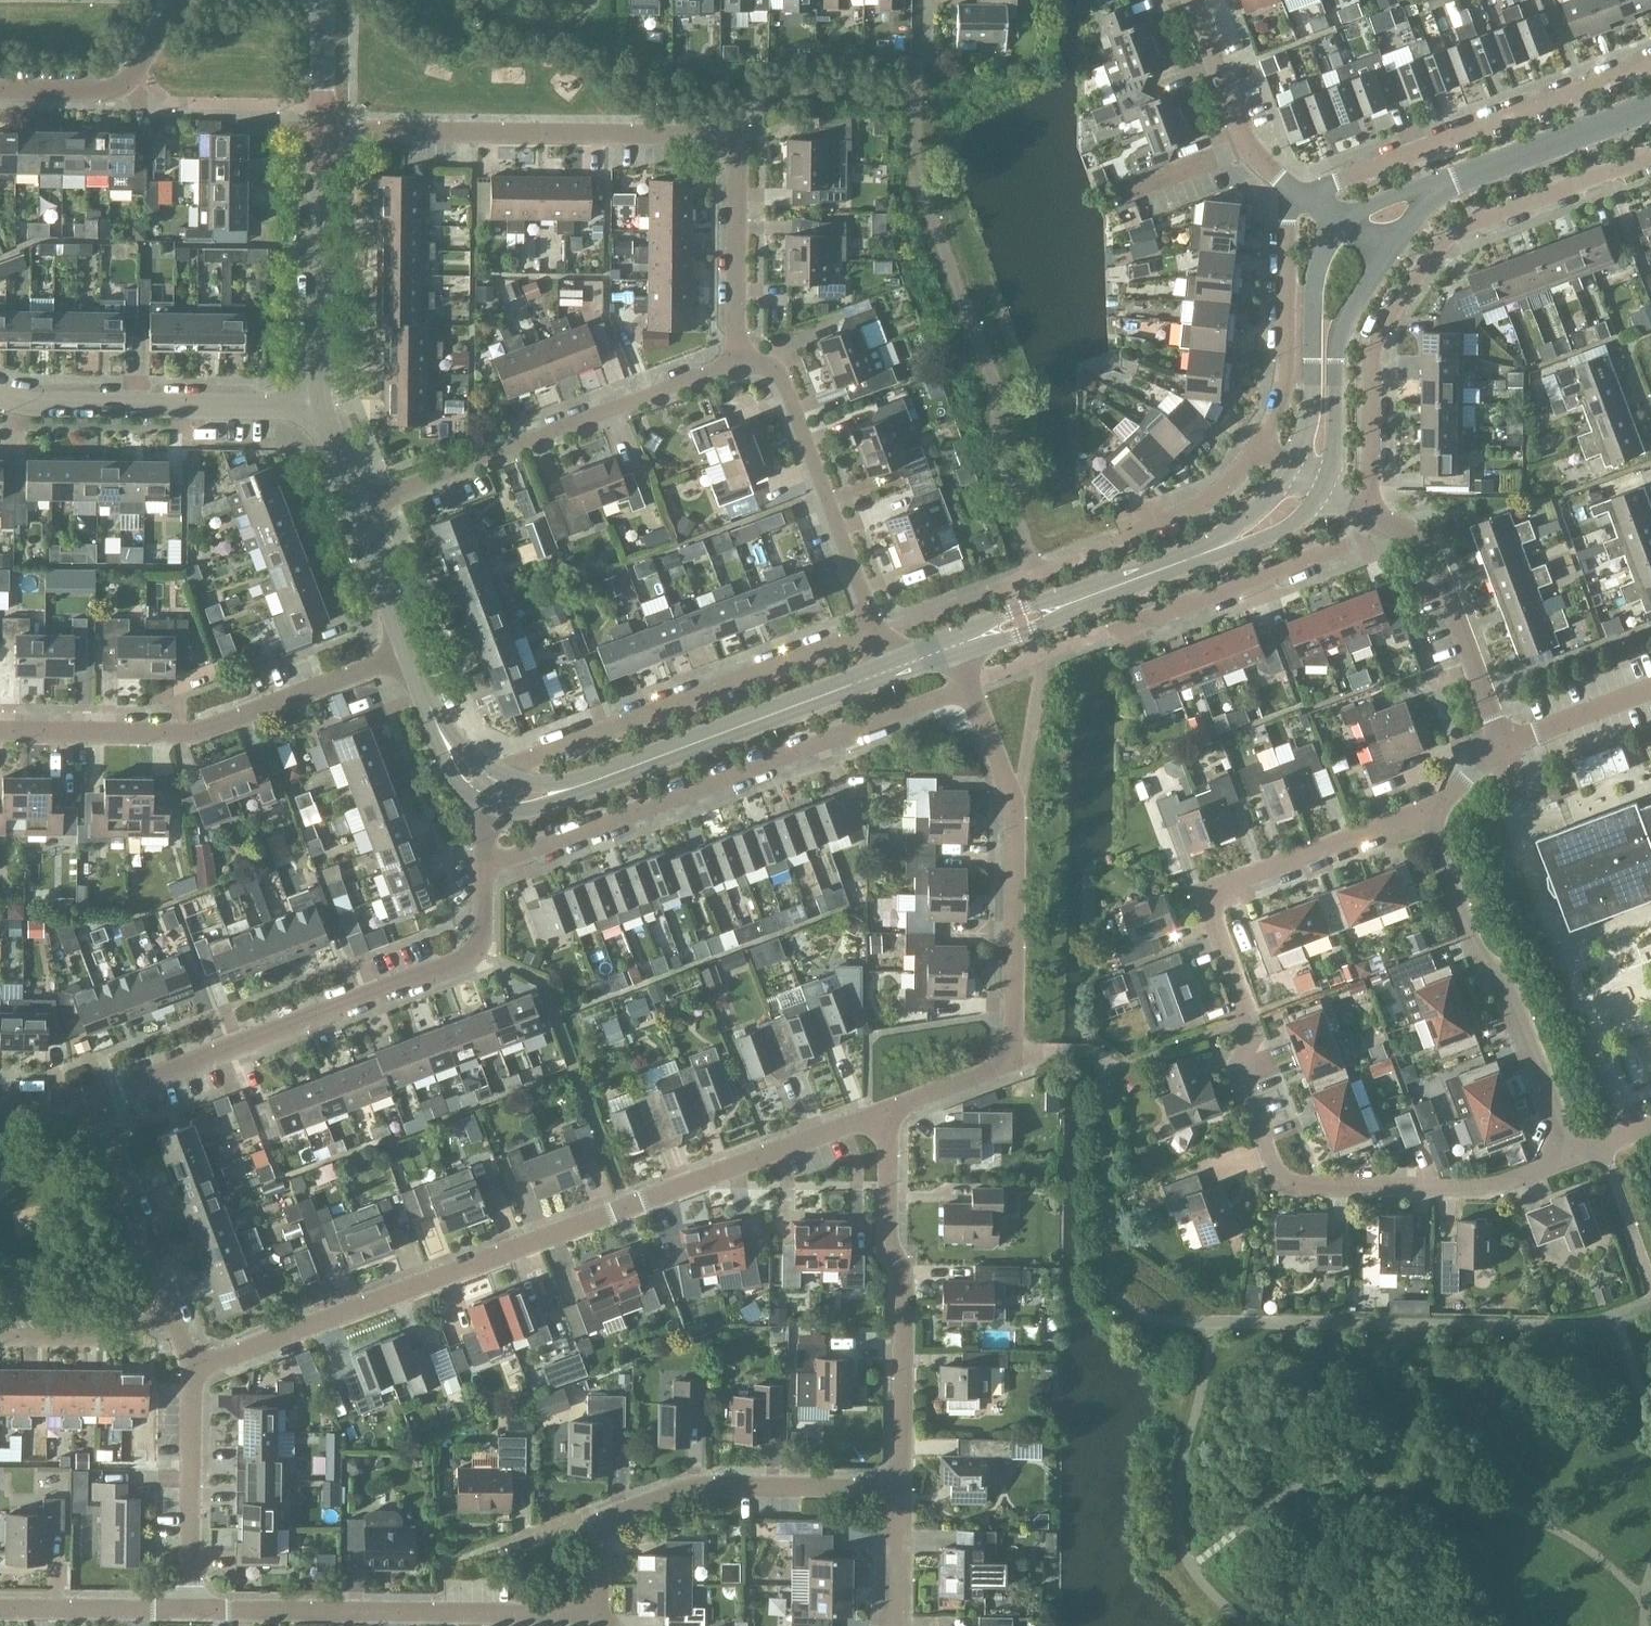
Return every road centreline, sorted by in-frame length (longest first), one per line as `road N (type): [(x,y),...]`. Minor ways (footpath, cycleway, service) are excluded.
road 1 (residential): [(1572,1156),(1481,1187),(1280,1184),(1237,1071),(1252,1027),(1203,891),(1390,821),(1424,817)]
road 2 (residential): [(191,1368),(876,1113)]
road 3 (residential): [(736,361),(737,134),(321,129)]
road 4 (residential): [(1368,513),(1373,341),(1440,240),(1650,155)]
road 5 (residential): [(483,867),(969,685)]
road 6 (residential): [(125,1086),(465,958),(480,940),(483,867)]
road 7 (residential): [(409,651),(195,730),(0,730)]
road 8 (residential): [(354,505),(736,361)]
road 9 (residential): [(876,1113),(1012,1062),(1014,803)]
road 10 (residential): [(588,1609),(189,1609)]
road 11 (residential): [(506,775),(511,764),(872,630)]
road 12 (residential): [(901,1487),(903,1273),(888,1240),(887,1152),(876,1113)]
road 13 (residential): [(1572,1156),(1509,984),(1475,950),(1424,817)]
road 14 (residential): [(1301,194),(1650,64)]
road 15 (unclassified): [(579,787),(887,671)]
road 16 (residential): [(736,361),(764,363),(781,377),(872,630)]
road 17 (residential): [(318,406),(52,404),(0,395)]
road 18 (residential): [(599,1519),(693,1486),(901,1487)]
road 19 (residential): [(1124,626),(1364,536),(1368,513)]
road 20 (unclassified): [(1502,743),(1427,547),(1368,513)]
road 21 (unclassified): [(318,406),(321,129)]
road 22 (residential): [(1258,445),(1282,385),(1287,215),(1301,194)]
road 23 (unclassified): [(1345,224),(1314,271),(1309,407),(1291,465)]
road 24 (unclassified): [(1323,487),(1335,434),(1339,329),(1388,253)]
road 25 (residential): [(189,1609),(191,1368)]
road 26 (residential): [(169,1311),(91,1099)]
road 27 (unclassified): [(1439,187),(1650,107)]
road 28 (residential): [(169,1311),(100,1337),(0,1337)]
road 29 (unclassified): [(1502,743),(1650,688)]
road 30 (unclassified): [(409,651),(354,505)]
road 31 (residential): [(1246,145),(1191,0)]
road 32 (unclassified): [(1066,603),(1208,550)]
road 33 (residential): [(0,1607),(150,1608)]
road 34 (residential): [(134,70),(108,89),(0,89)]
road 35 (residential): [(897,1625),(901,1487)]
road 36 (unclassified): [(1208,550),(1226,552),(1285,528),(1323,487)]
road 37 (residential): [(1119,194),(1246,145)]
road 38 (residential): [(1155,527),(1217,492),(1258,445)]
road 39 (unclassified): [(321,129),(321,0)]
road 40 (residential): [(969,685),(1014,803)]

